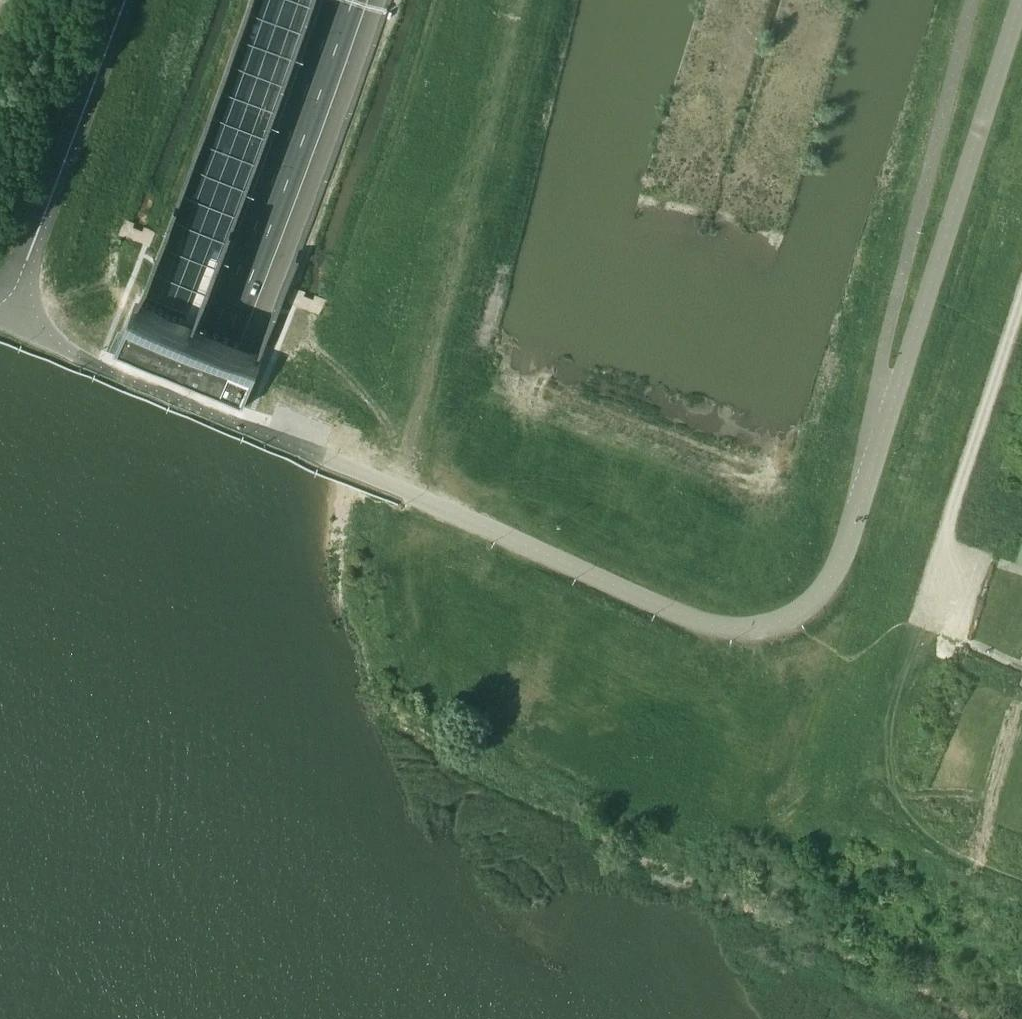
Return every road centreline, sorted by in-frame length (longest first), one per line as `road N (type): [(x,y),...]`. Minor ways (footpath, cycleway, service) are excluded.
road 1 (unclassified): [(877,454),(825,588),(782,620),(723,626),(71,352),(42,324),(27,255),(116,0)]
road 2 (unclassified): [(352,1018),(579,486),(751,0)]
road 3 (motorway): [(0,891),(120,613),(353,0)]
road 4 (motorway): [(280,0),(0,709)]
road 5 (unclassified): [(877,454),(1021,0)]
road 6 (track): [(918,627),(944,515),(1021,303)]

